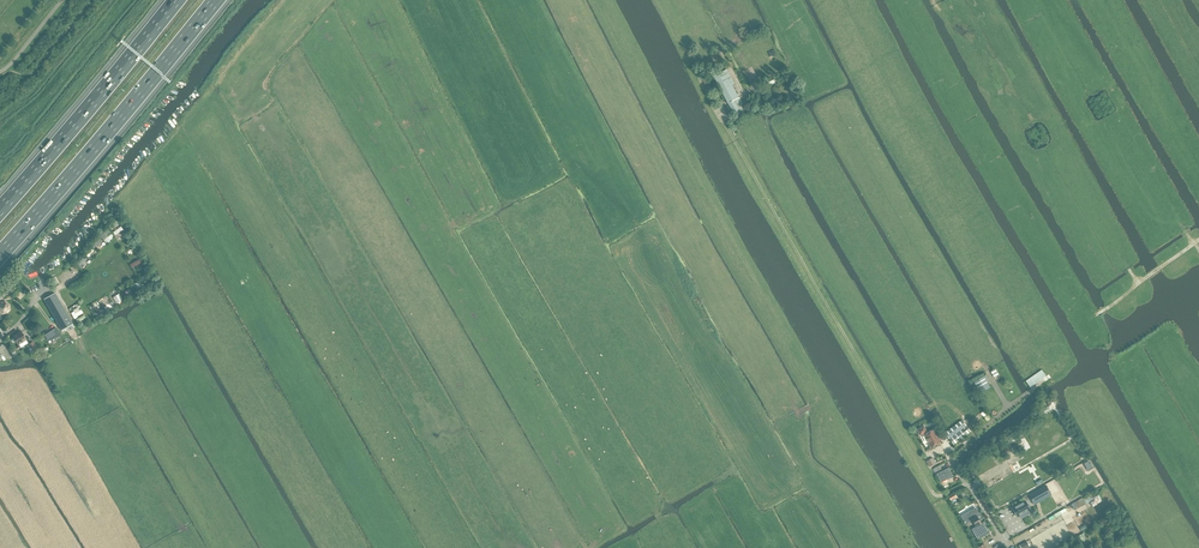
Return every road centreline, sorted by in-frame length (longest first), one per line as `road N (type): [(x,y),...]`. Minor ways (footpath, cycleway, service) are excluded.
road 1 (track): [(966,484),(940,496),(931,490),(710,102),(700,71),(726,65),(746,100)]
road 2 (motorway): [(0,255),(216,0)]
road 3 (motorway): [(176,0),(0,208)]
road 4 (track): [(1198,240),(1098,313)]
road 5 (residential): [(1006,547),(953,467),(965,446)]

